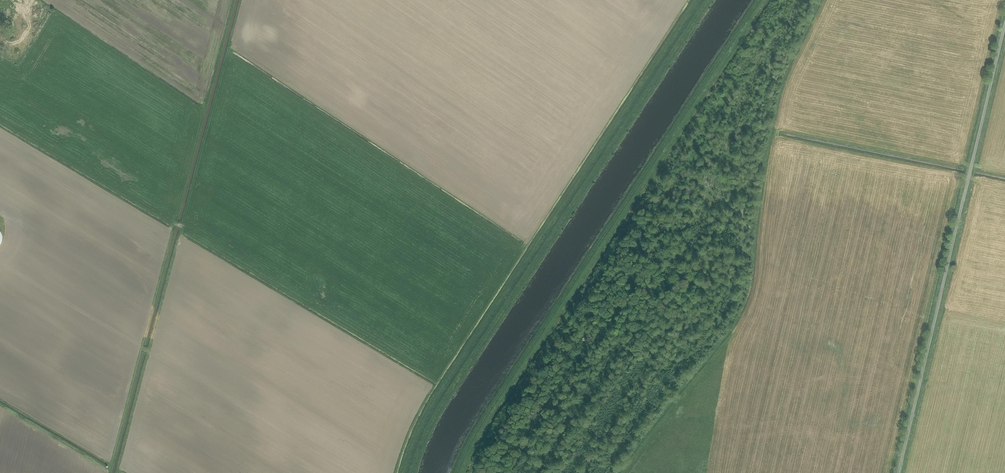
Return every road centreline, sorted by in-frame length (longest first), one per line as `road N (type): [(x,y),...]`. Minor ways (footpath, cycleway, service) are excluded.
road 1 (track): [(759,0),(506,382),(457,472)]
road 2 (unclassified): [(901,472),(1004,24)]

